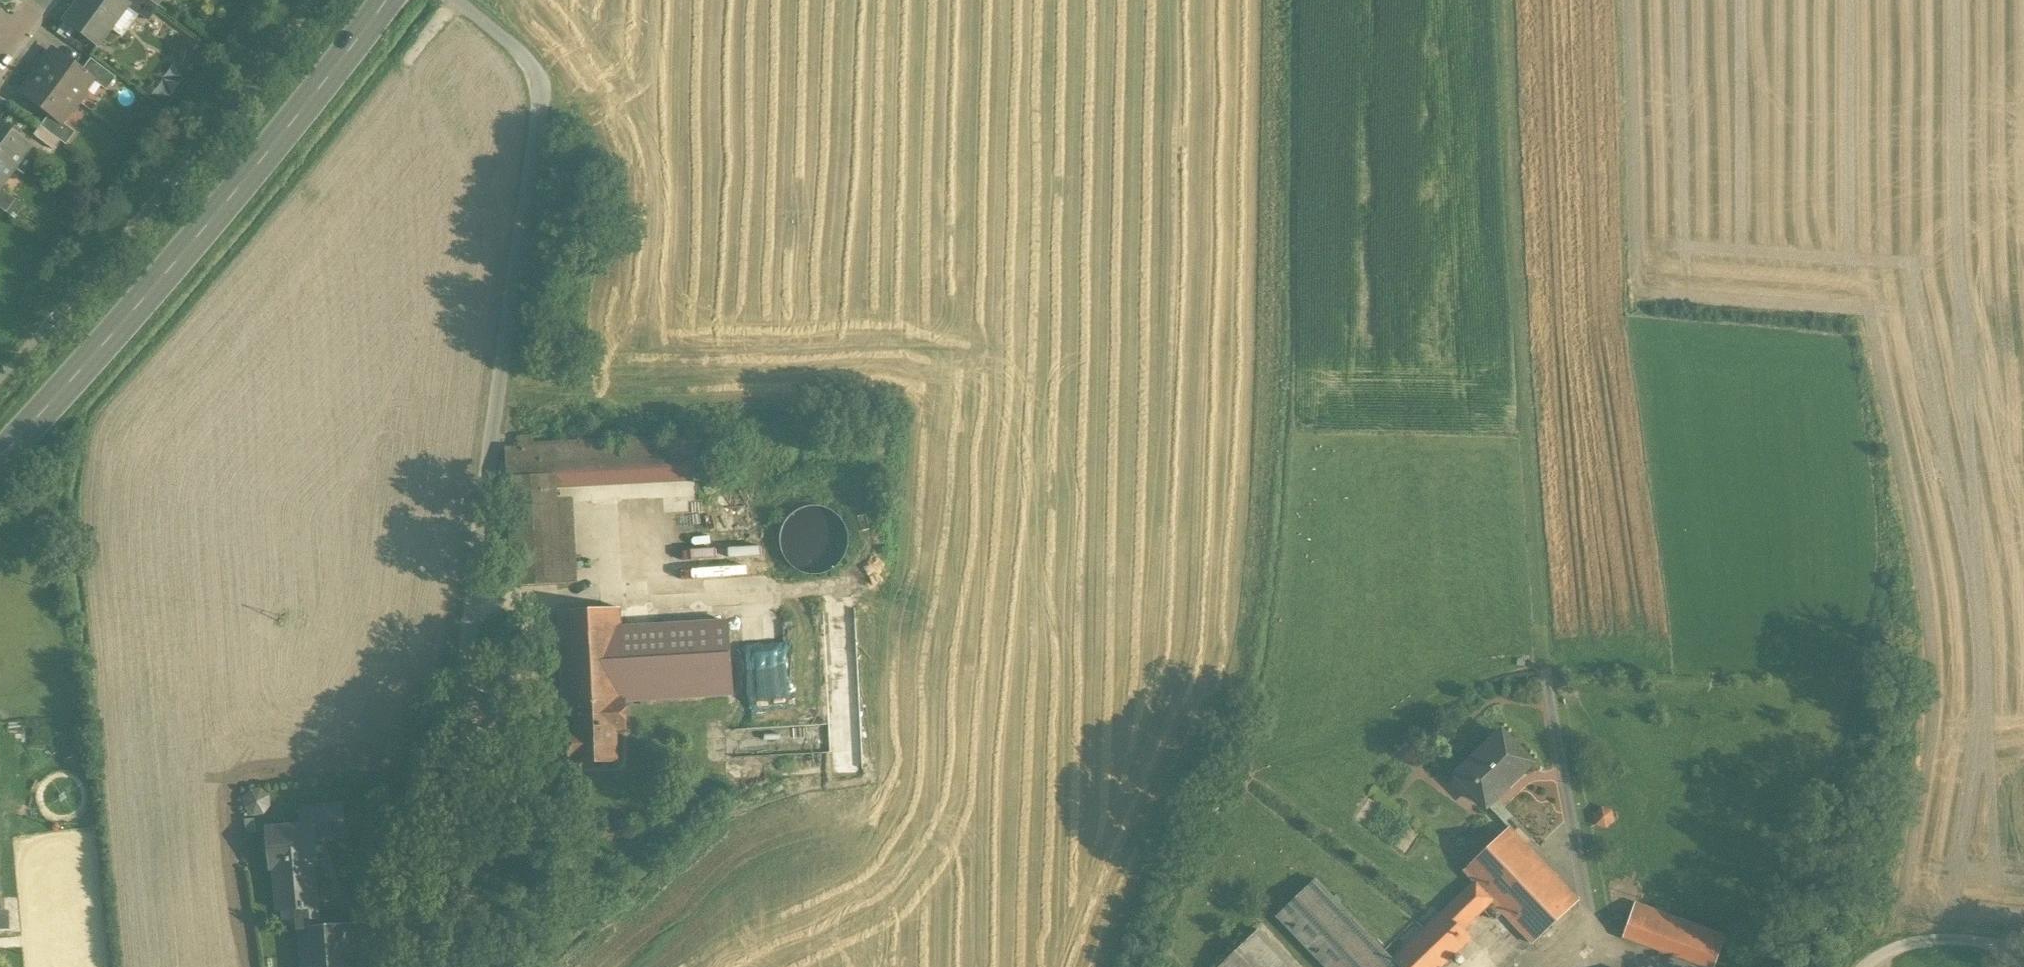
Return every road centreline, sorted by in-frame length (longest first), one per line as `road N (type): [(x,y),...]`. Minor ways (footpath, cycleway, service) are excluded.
road 1 (unclassified): [(441,966),(495,425),(540,105),(531,63),(456,0)]
road 2 (track): [(1511,0),(1527,441),(1547,668),(1590,906),(1578,934),(1541,966)]
road 3 (secondary): [(0,454),(161,277),(385,0)]
road 4 (track): [(2023,949),(1917,942),(1876,954),(1862,966)]

